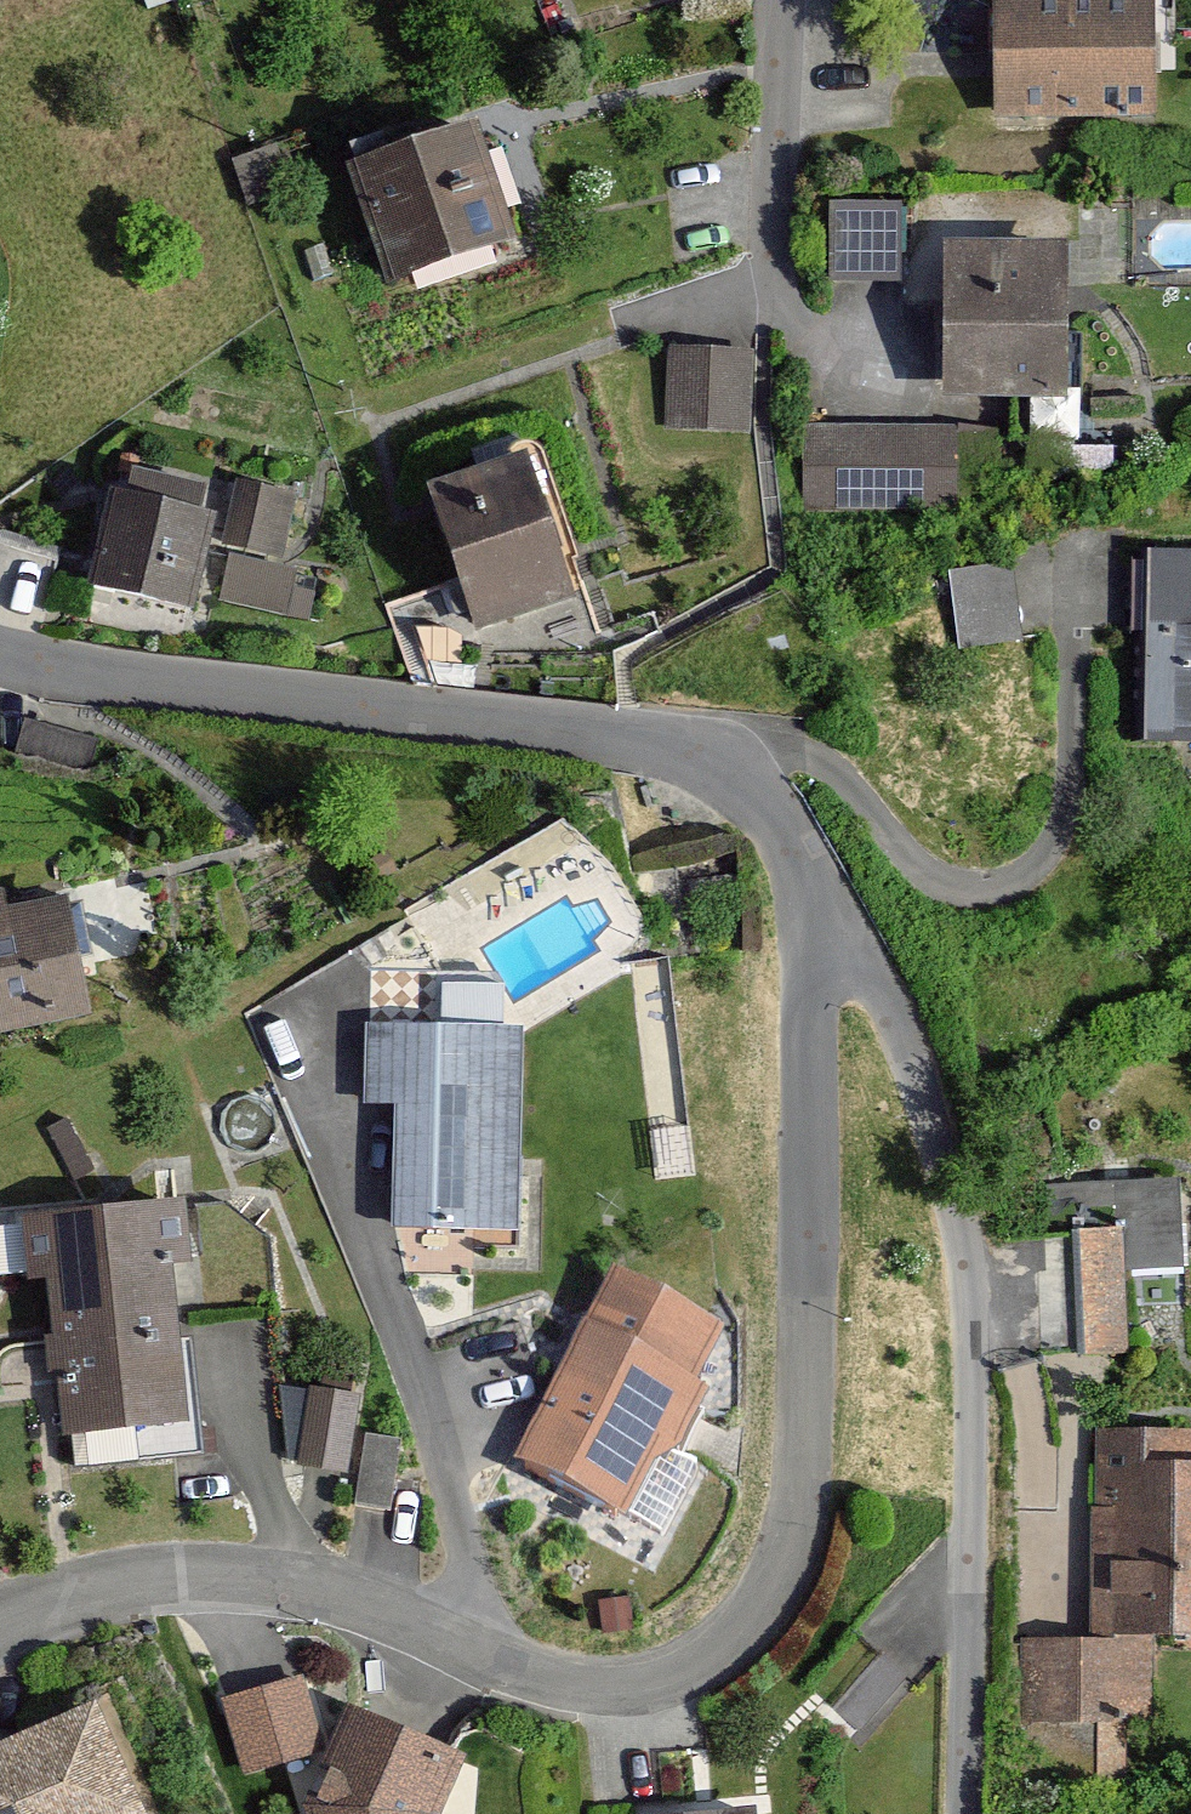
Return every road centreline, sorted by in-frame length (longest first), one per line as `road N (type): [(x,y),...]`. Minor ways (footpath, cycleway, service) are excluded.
road 1 (unclassified): [(808,927),(802,1523),(785,1579),(752,1632),(710,1667),(659,1682),(596,1687),(297,1585),(180,1575),(101,1586),(0,1626)]
road 2 (unclassified): [(808,927),(835,935),(866,965),(904,1033),(963,1245),(971,1307),(972,1813)]
road 3 (unclassified): [(0,652),(183,689),(614,737),(692,753),(760,798),(784,825),(808,927)]
road 4 (residential): [(788,0),(782,304)]

